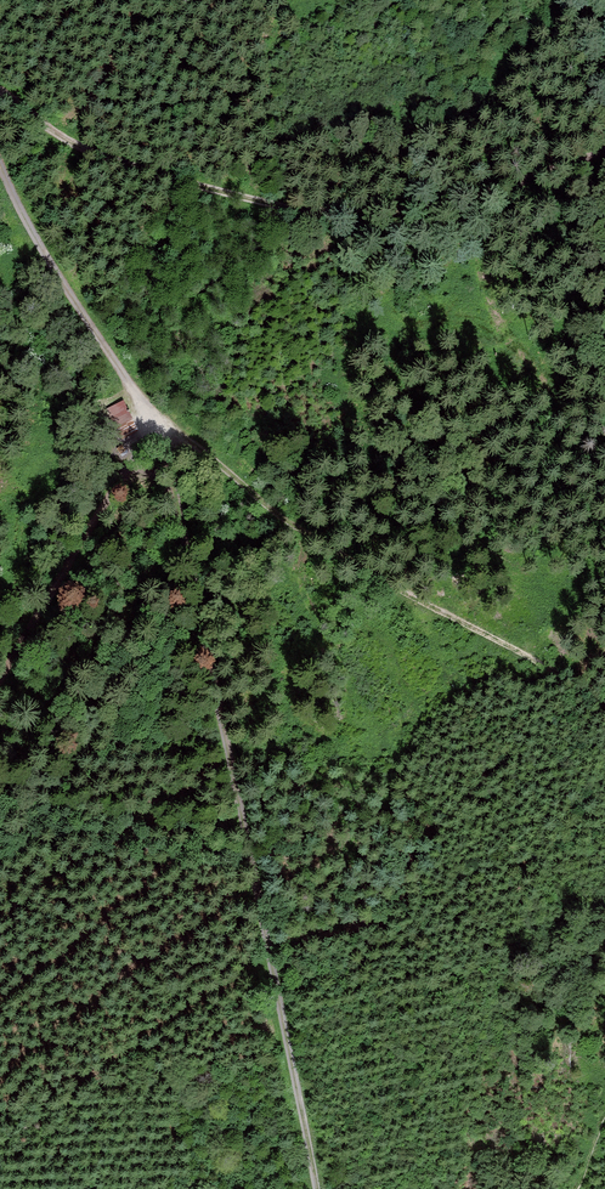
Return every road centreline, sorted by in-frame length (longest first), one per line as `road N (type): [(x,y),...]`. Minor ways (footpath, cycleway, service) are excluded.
road 1 (track): [(316,1188),(158,419),(93,330),(0,161)]
road 2 (track): [(0,92),(106,157),(311,212),(414,204),(604,151)]
road 3 (track): [(158,419),(0,684)]

